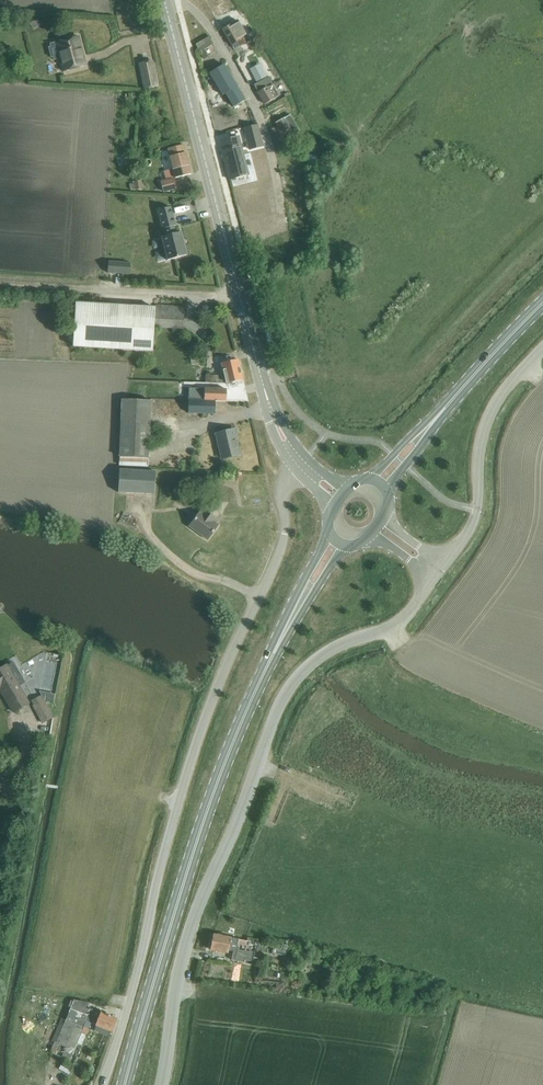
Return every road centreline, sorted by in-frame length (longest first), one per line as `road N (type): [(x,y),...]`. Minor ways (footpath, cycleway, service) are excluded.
road 1 (unclassified): [(296,470),(282,490),(283,544),(209,703),(181,790),(129,1014),(101,1084)]
road 2 (unclassified): [(161,1084),(190,931),(283,700),(326,650),(393,626),(434,579)]
road 3 (primary): [(125,1084),(217,783),(291,618)]
road 4 (track): [(258,764),(542,872)]
road 5 (secondary): [(239,292),(164,3)]
road 6 (unclassified): [(164,3),(192,9),(236,72),(263,124),(282,212)]
road 7 (unclassified): [(445,566),(474,519),(485,423),(542,349)]
road 8 (unclassified): [(239,292),(0,282)]

